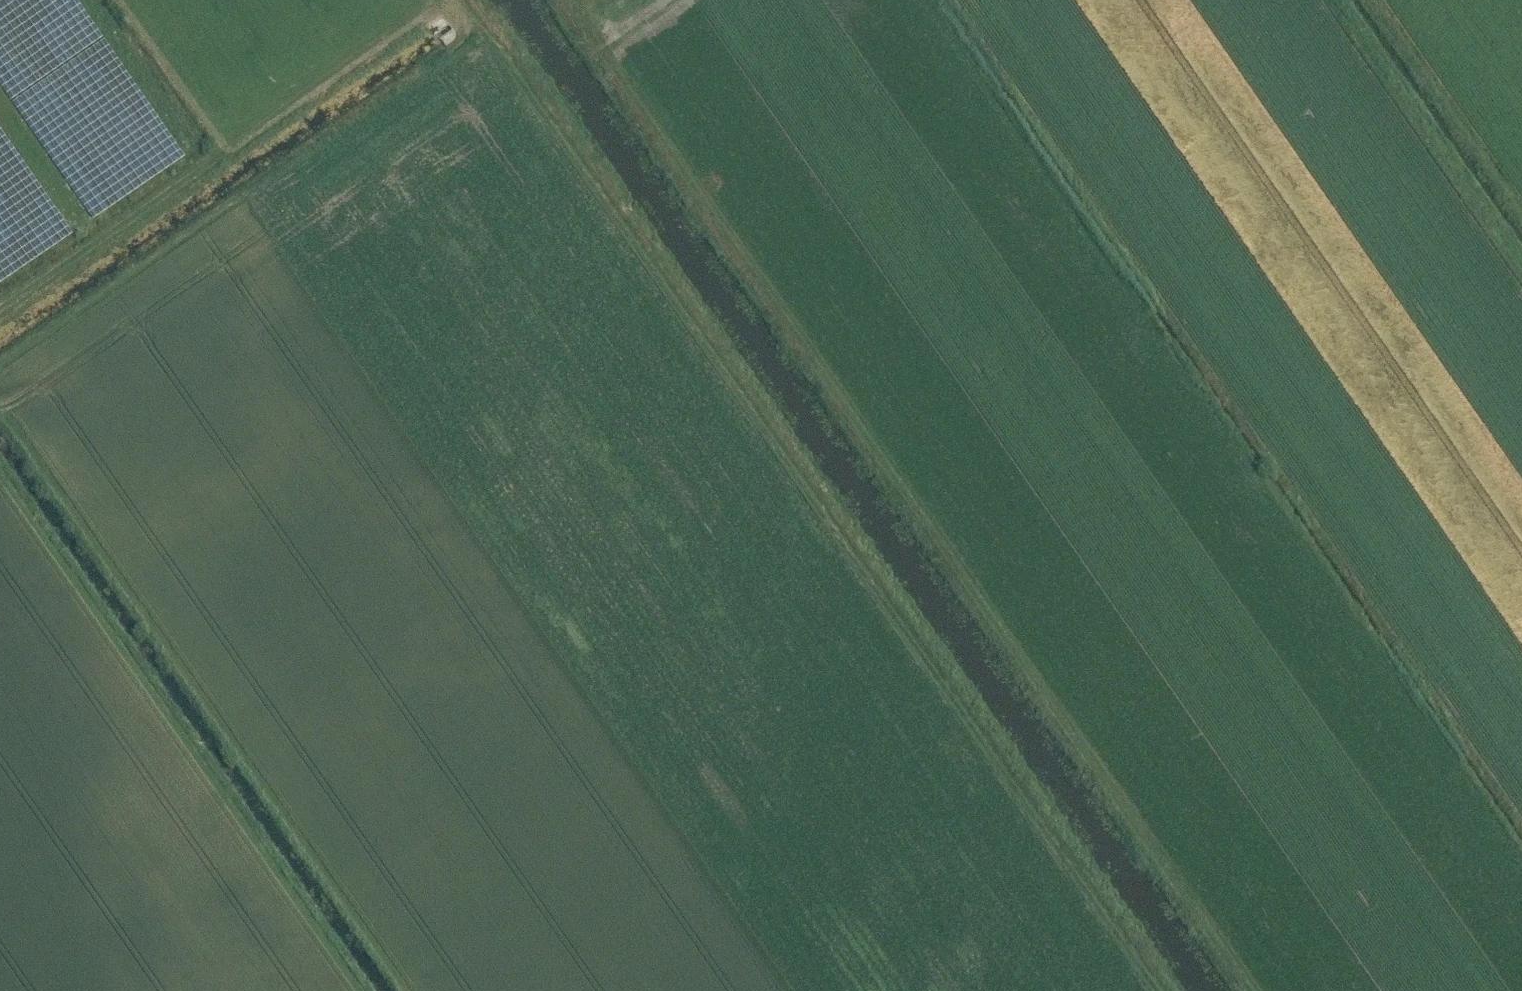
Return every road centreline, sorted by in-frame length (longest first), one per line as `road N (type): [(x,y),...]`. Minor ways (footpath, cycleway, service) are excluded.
road 1 (track): [(1249,990),(568,0)]
road 2 (track): [(455,0),(0,321)]

